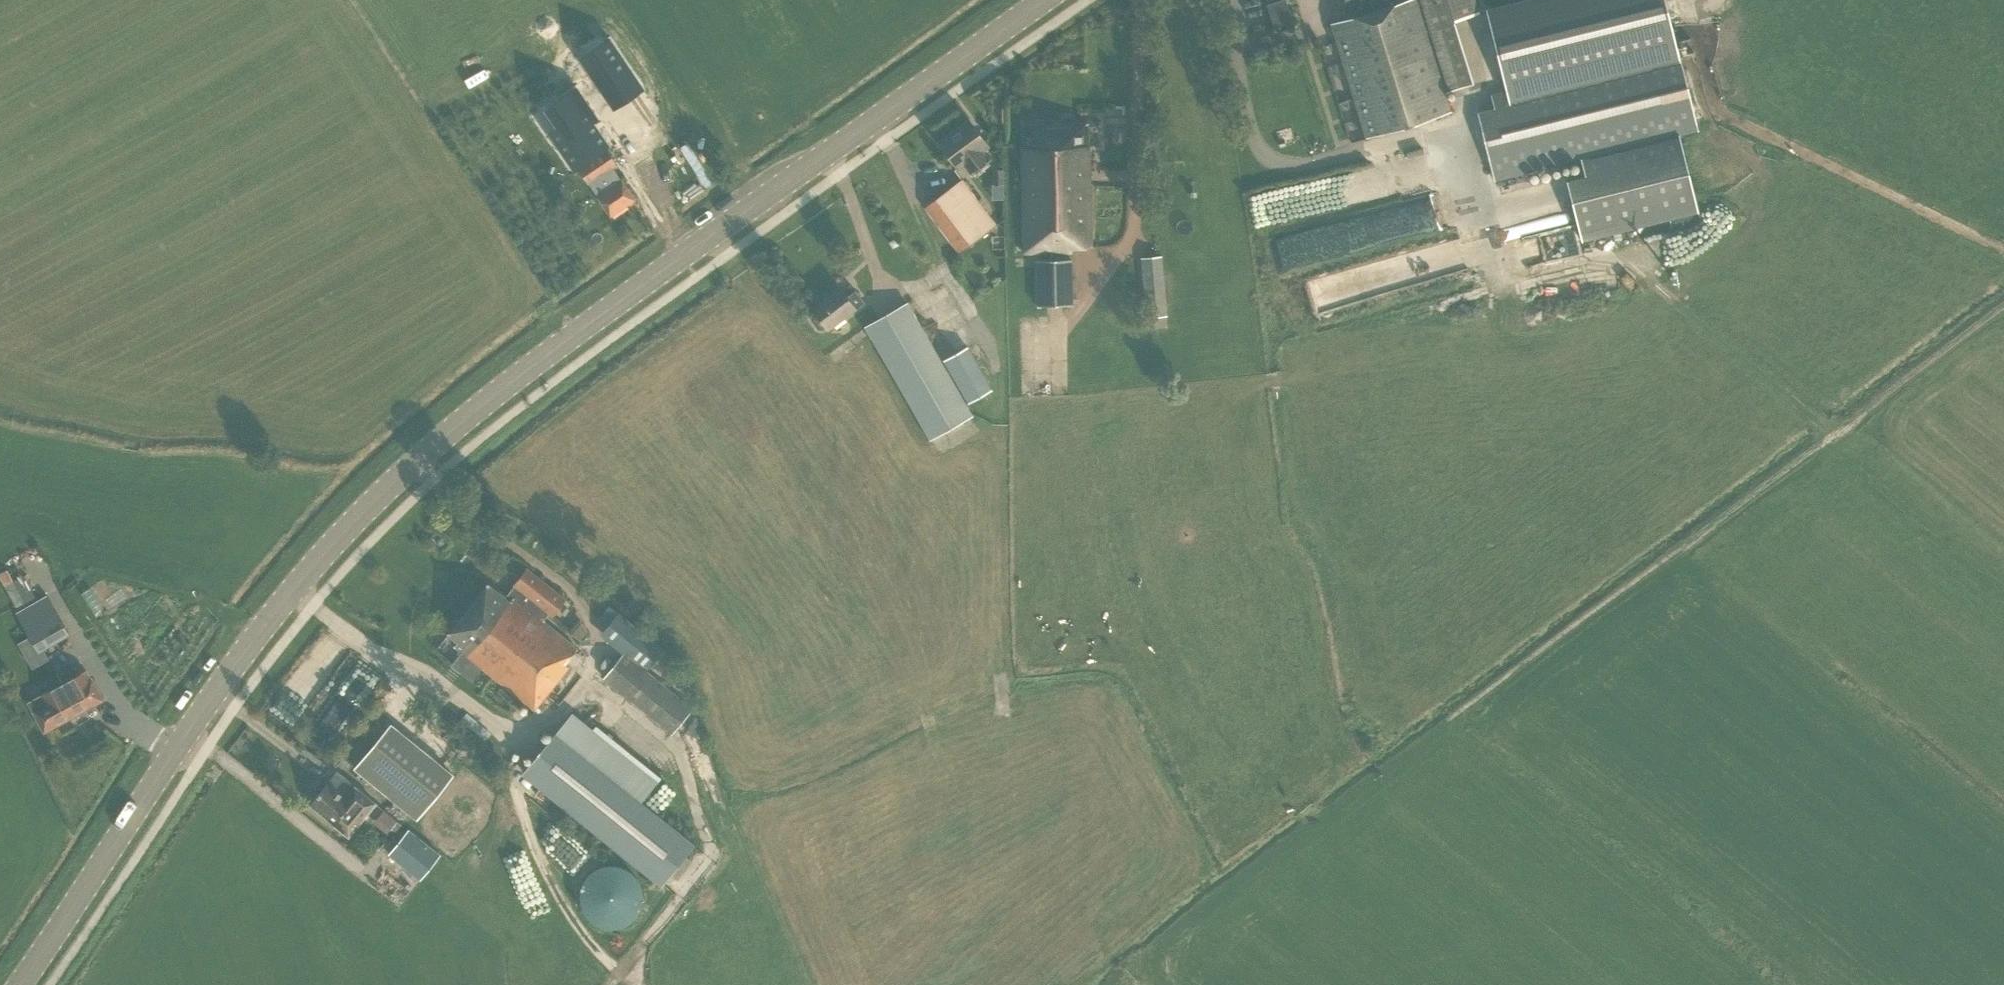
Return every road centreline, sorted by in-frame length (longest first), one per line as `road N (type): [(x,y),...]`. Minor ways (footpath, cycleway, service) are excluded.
road 1 (tertiary): [(21,984),(235,667),(383,495),(555,351),(1047,0)]

